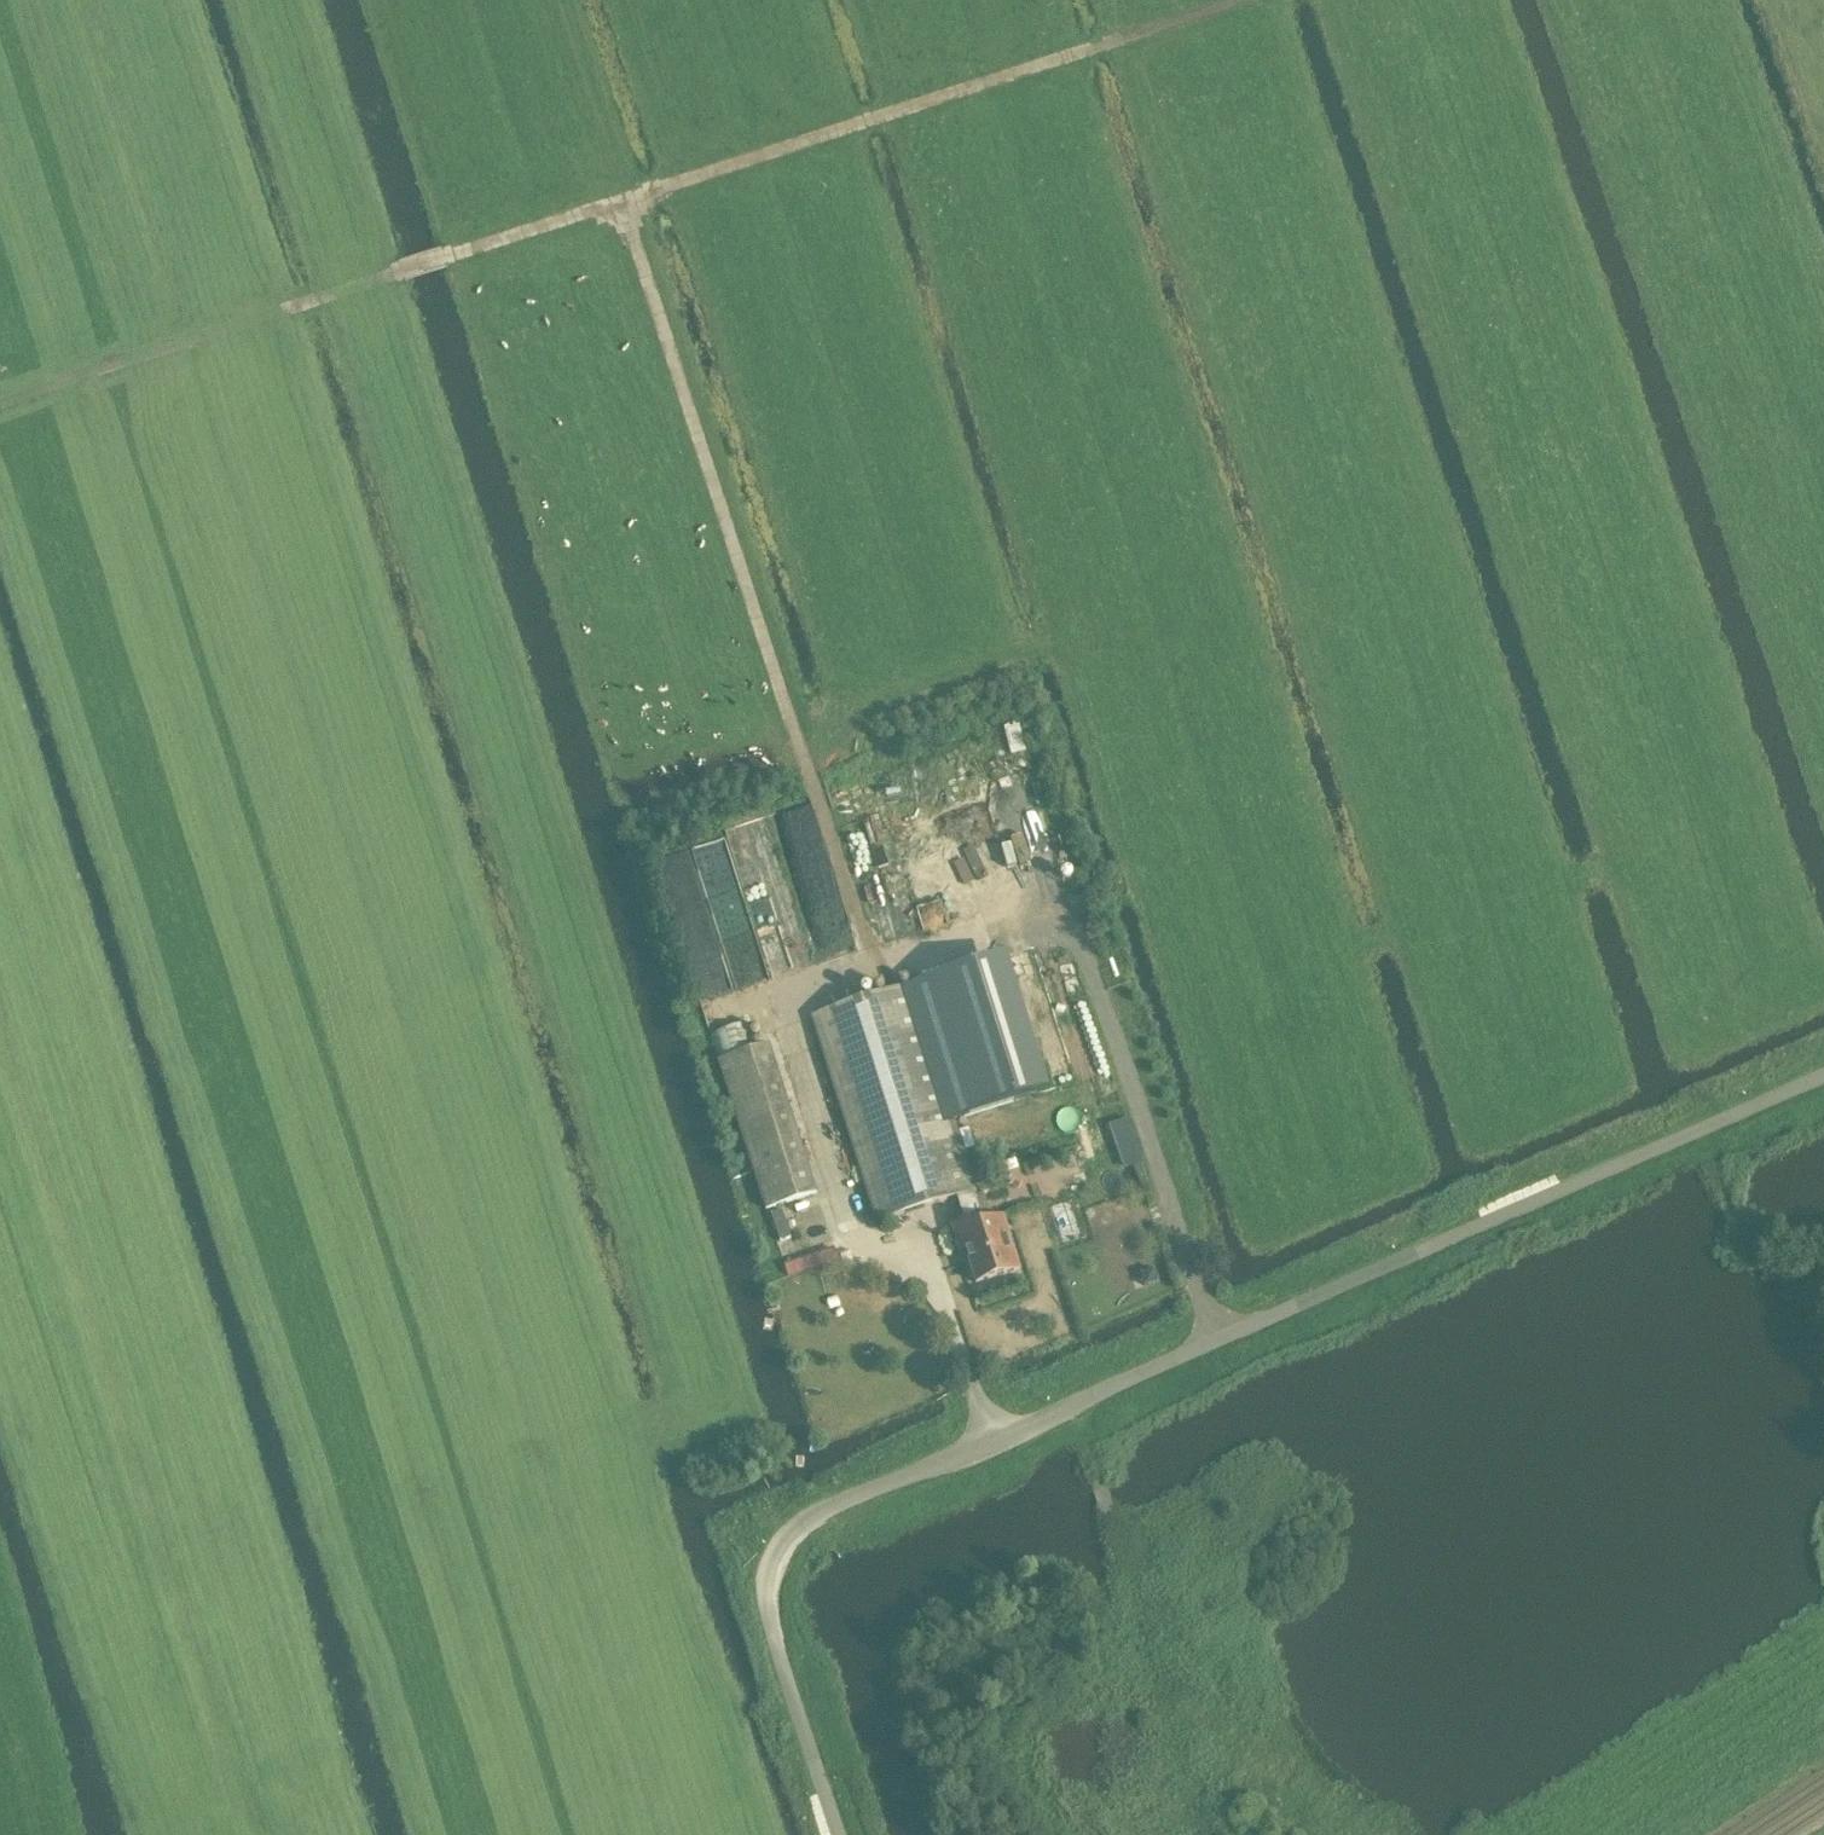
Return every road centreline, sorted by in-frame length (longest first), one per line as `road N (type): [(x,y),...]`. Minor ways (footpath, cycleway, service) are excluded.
road 1 (unclassified): [(838,1834),(763,1601),(781,1542),(815,1515),(1823,1075)]
road 2 (track): [(0,407),(1245,0)]
road 3 (track): [(874,969),(624,203)]

